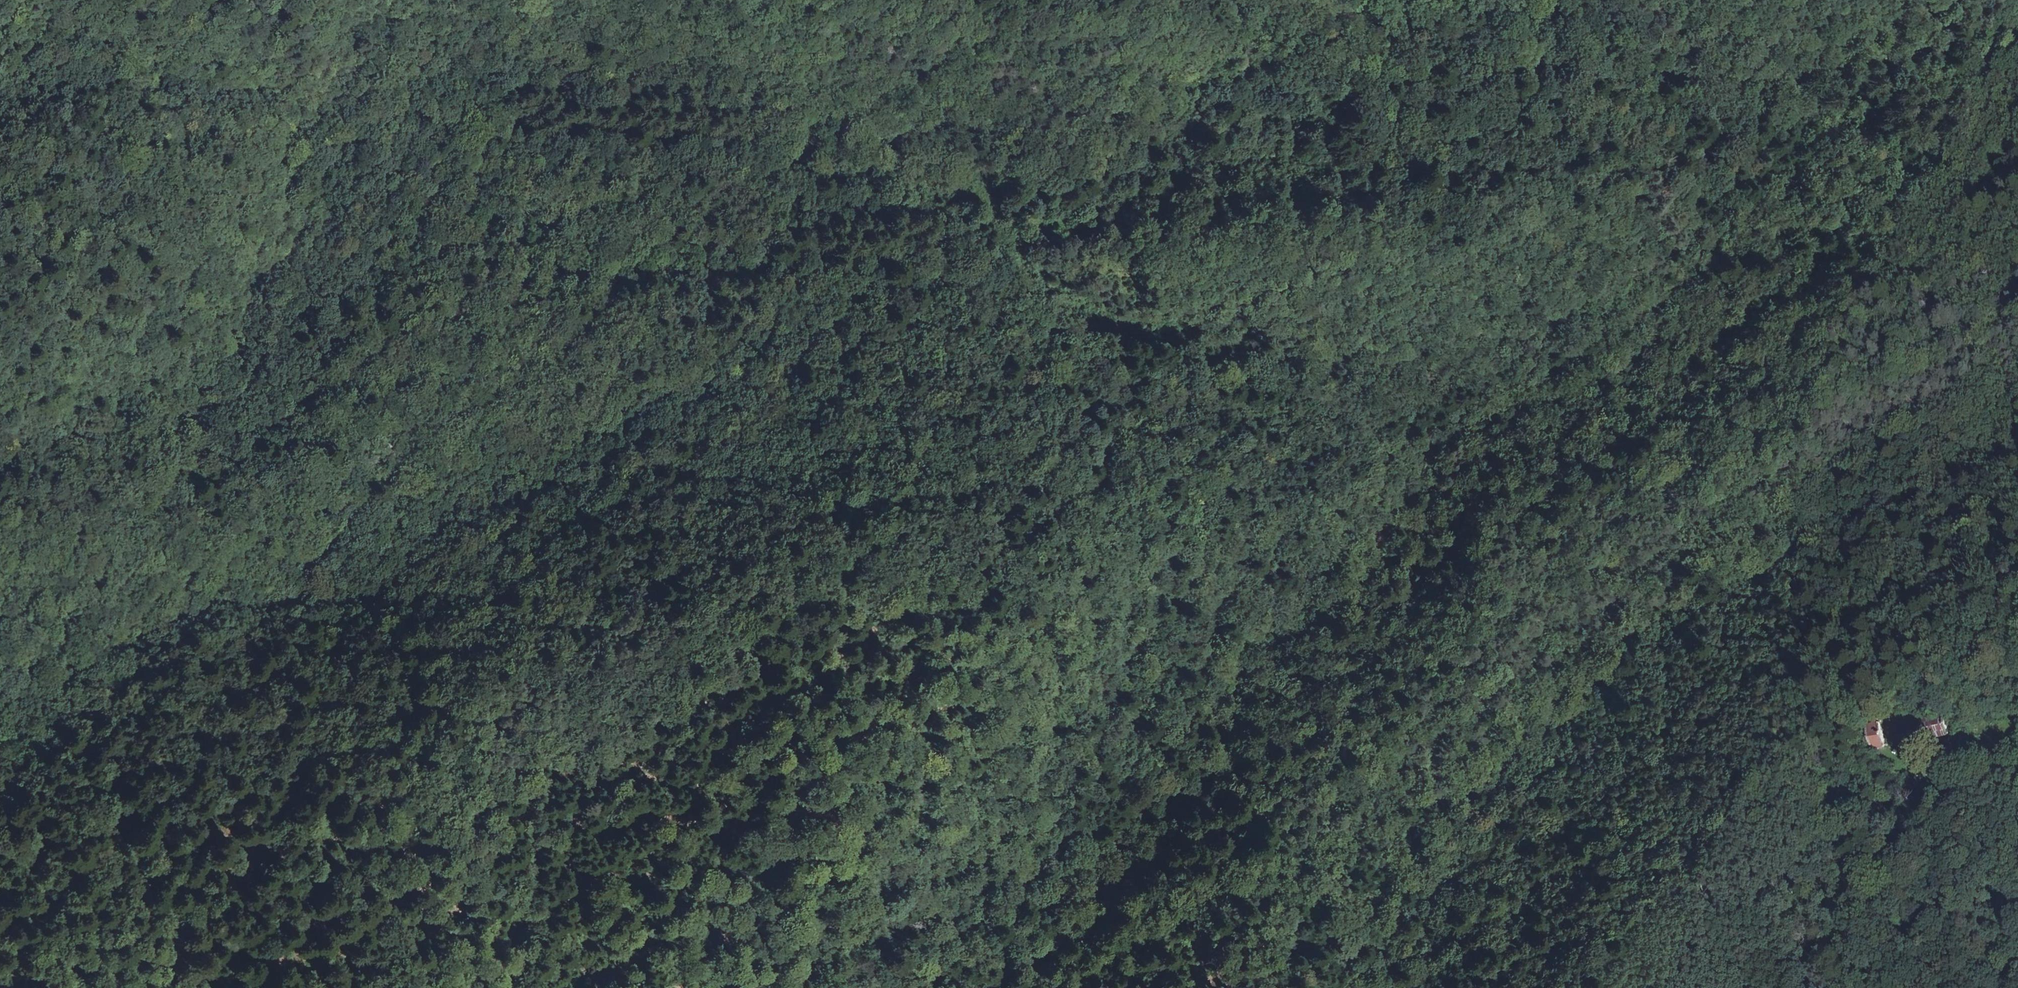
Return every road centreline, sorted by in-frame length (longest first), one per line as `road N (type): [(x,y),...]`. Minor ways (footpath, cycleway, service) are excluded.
road 1 (track): [(1946,0),(1888,66),(1876,101),(1882,127),(1937,133),(2017,75)]
road 2 (track): [(1791,799),(1868,797),(1946,765),(2017,762)]

